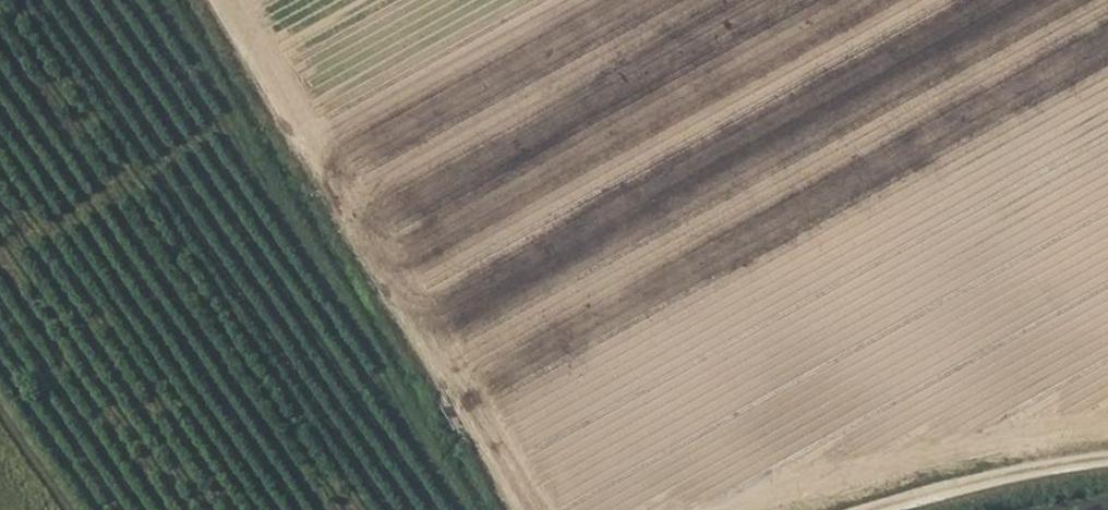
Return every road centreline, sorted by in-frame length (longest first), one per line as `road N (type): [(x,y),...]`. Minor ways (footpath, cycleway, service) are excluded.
road 1 (track): [(907,509),(1107,467)]

